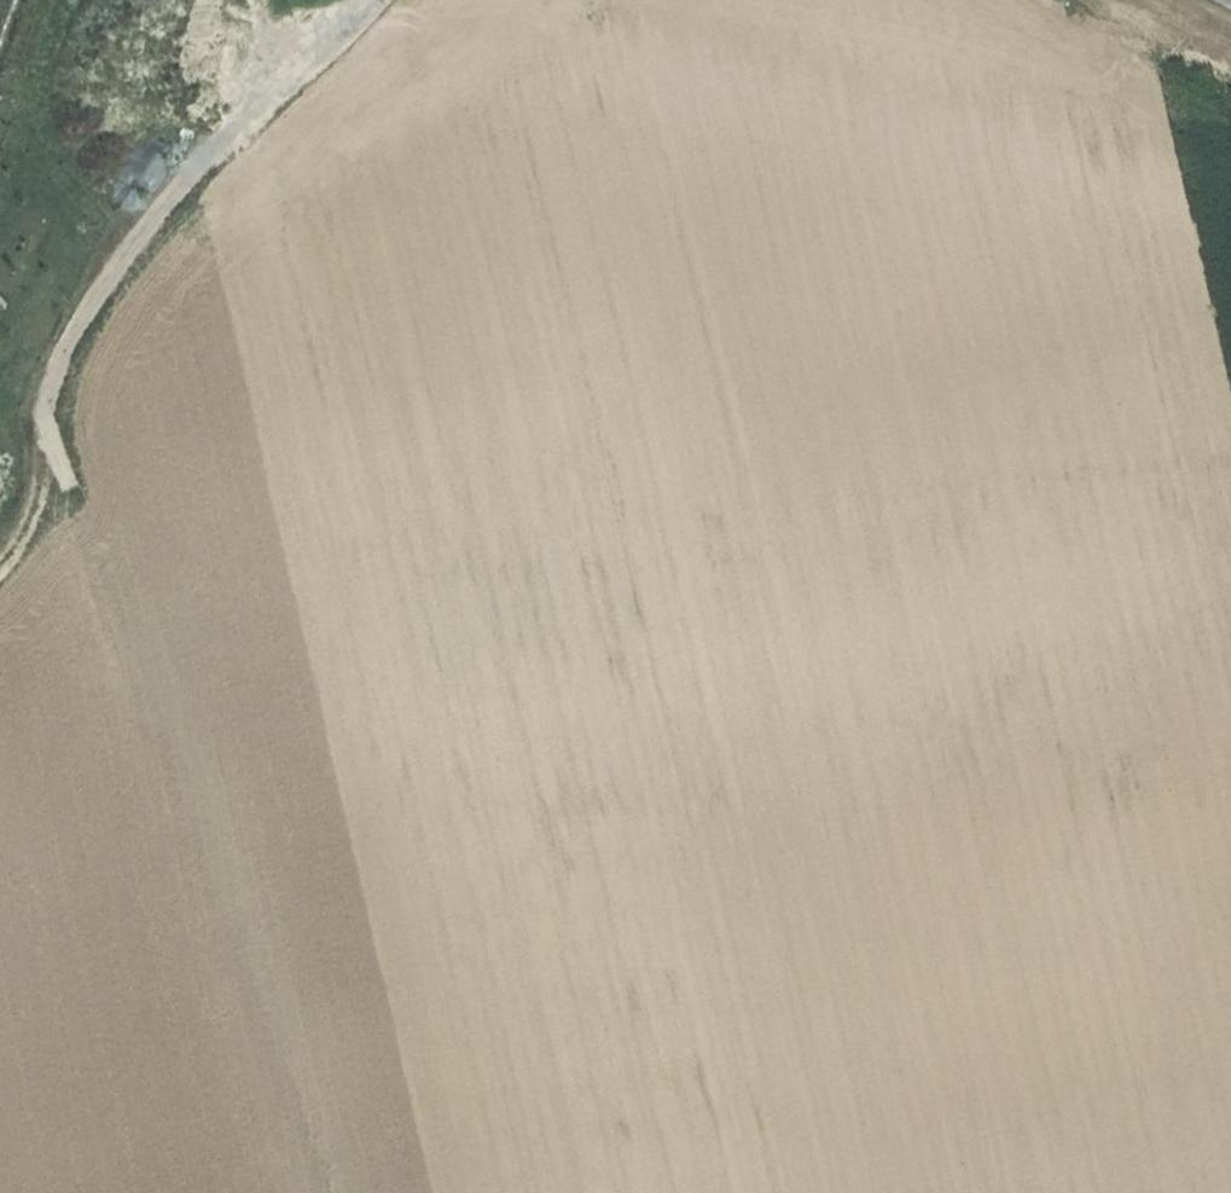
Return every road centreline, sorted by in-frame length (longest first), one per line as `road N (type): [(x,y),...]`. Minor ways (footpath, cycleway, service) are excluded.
road 1 (track): [(0,571),(30,525),(43,469),(46,385),(95,295),(163,203),(354,0)]

